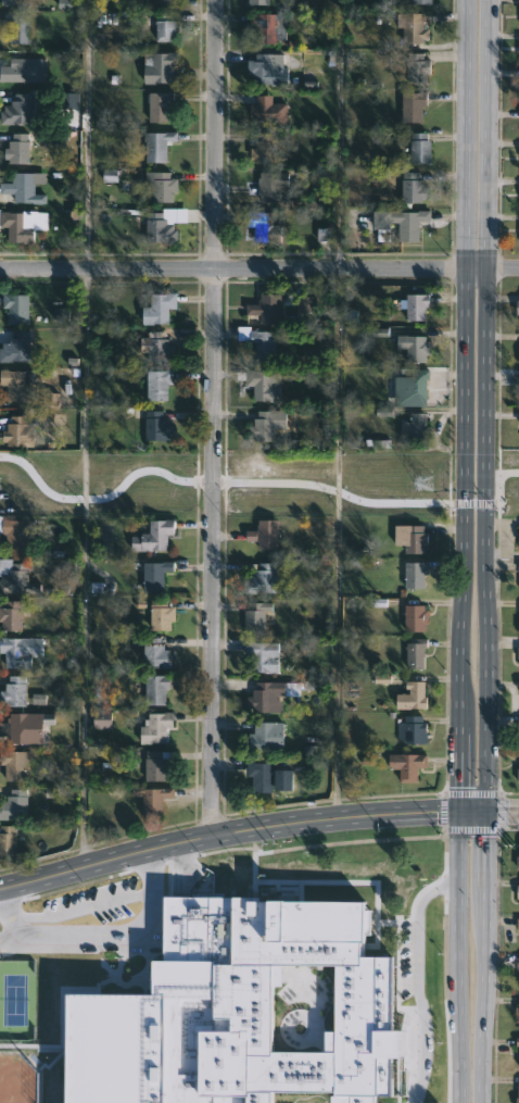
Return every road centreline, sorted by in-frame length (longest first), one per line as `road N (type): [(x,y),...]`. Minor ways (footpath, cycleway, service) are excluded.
road 1 (residential): [(214,0),(213,835)]
road 2 (secondary): [(484,812),(484,0)]
road 3 (secondary): [(465,0),(457,811)]
road 4 (residential): [(0,268),(518,268)]
road 5 (tertiary): [(0,887),(213,835),(457,811)]
road 6 (secondary): [(457,811),(457,1102)]
road 7 (secondary): [(476,1102),(484,812)]

